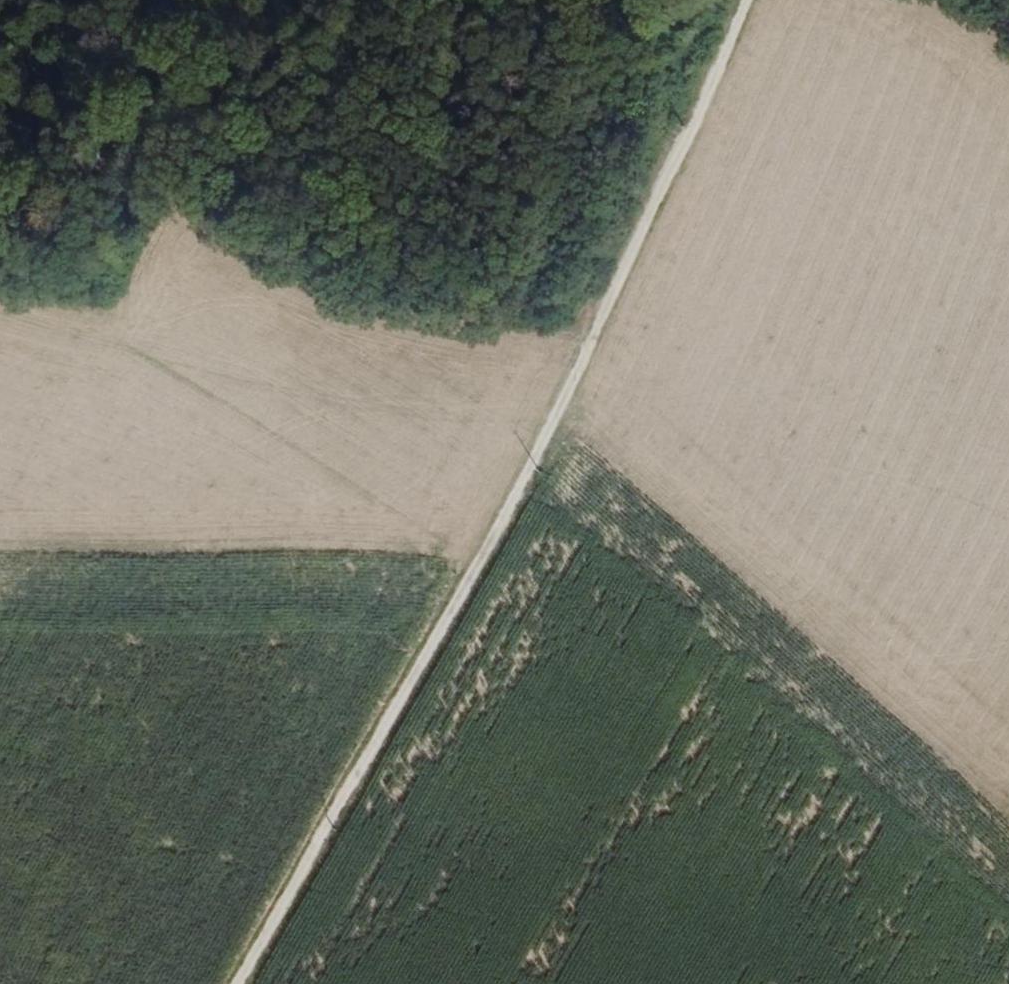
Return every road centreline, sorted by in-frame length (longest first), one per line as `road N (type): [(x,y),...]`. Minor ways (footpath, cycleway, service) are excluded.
road 1 (track): [(238,983),(534,462),(746,0)]

